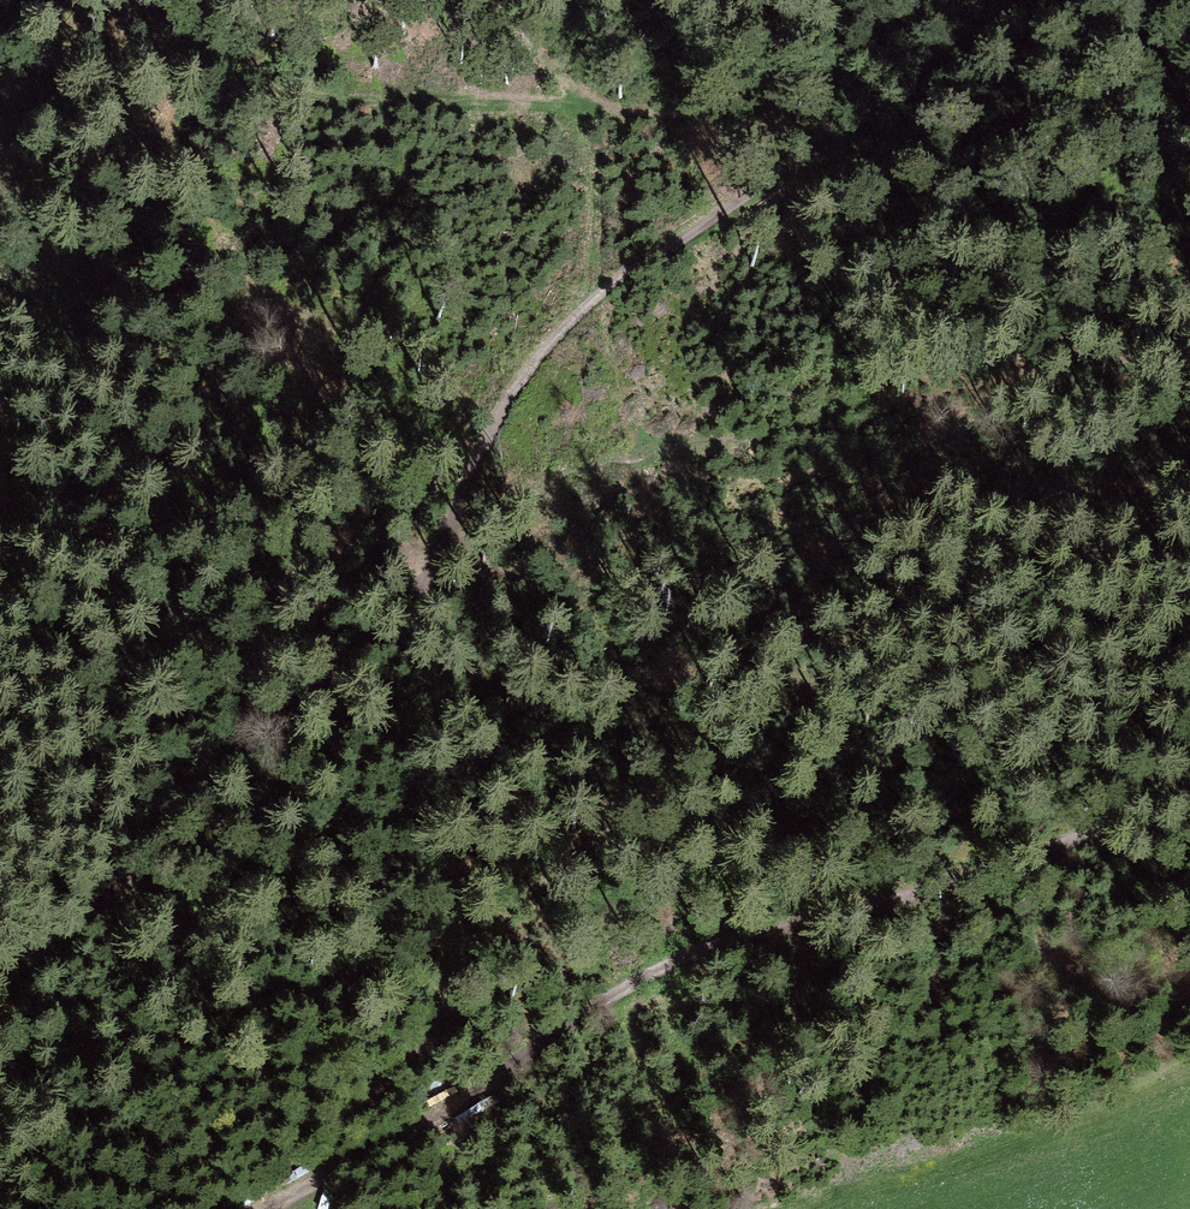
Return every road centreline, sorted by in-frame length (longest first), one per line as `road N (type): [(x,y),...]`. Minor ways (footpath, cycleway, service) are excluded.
road 1 (track): [(258,1208),(689,961),(1189,802)]
road 2 (track): [(0,92),(277,87),(559,107),(833,146)]
road 3 (track): [(0,1025),(139,863),(408,600),(444,546)]
road 4 (track): [(444,546),(504,407),(570,324),(653,259),(833,146)]
road 5 (track): [(716,790),(531,974),(434,1024),(402,1129)]
road 6 (track): [(833,146),(1189,57)]
road 7 (track): [(559,107),(590,260),(570,324)]
road 8 (track): [(648,118),(518,0)]

